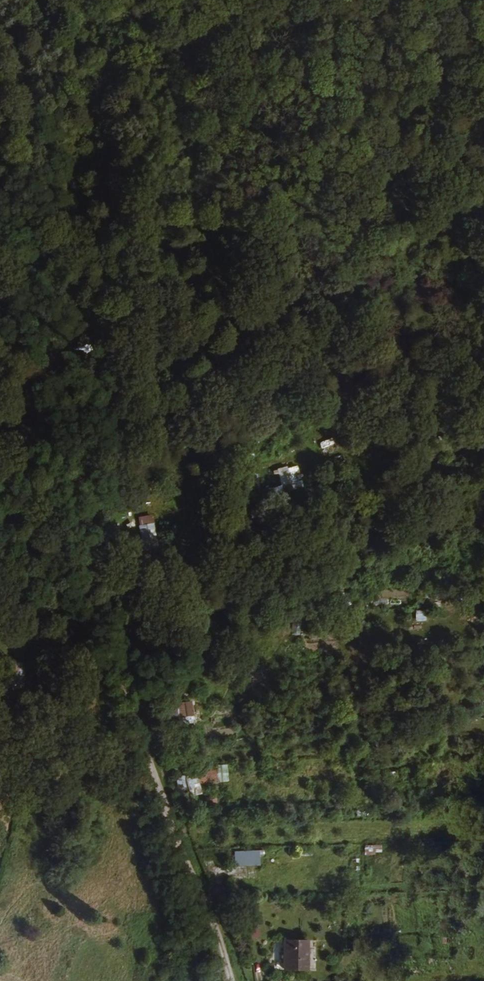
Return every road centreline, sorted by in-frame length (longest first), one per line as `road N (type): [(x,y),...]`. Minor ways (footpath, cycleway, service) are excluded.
road 1 (track): [(231,980),(121,672),(0,240)]

